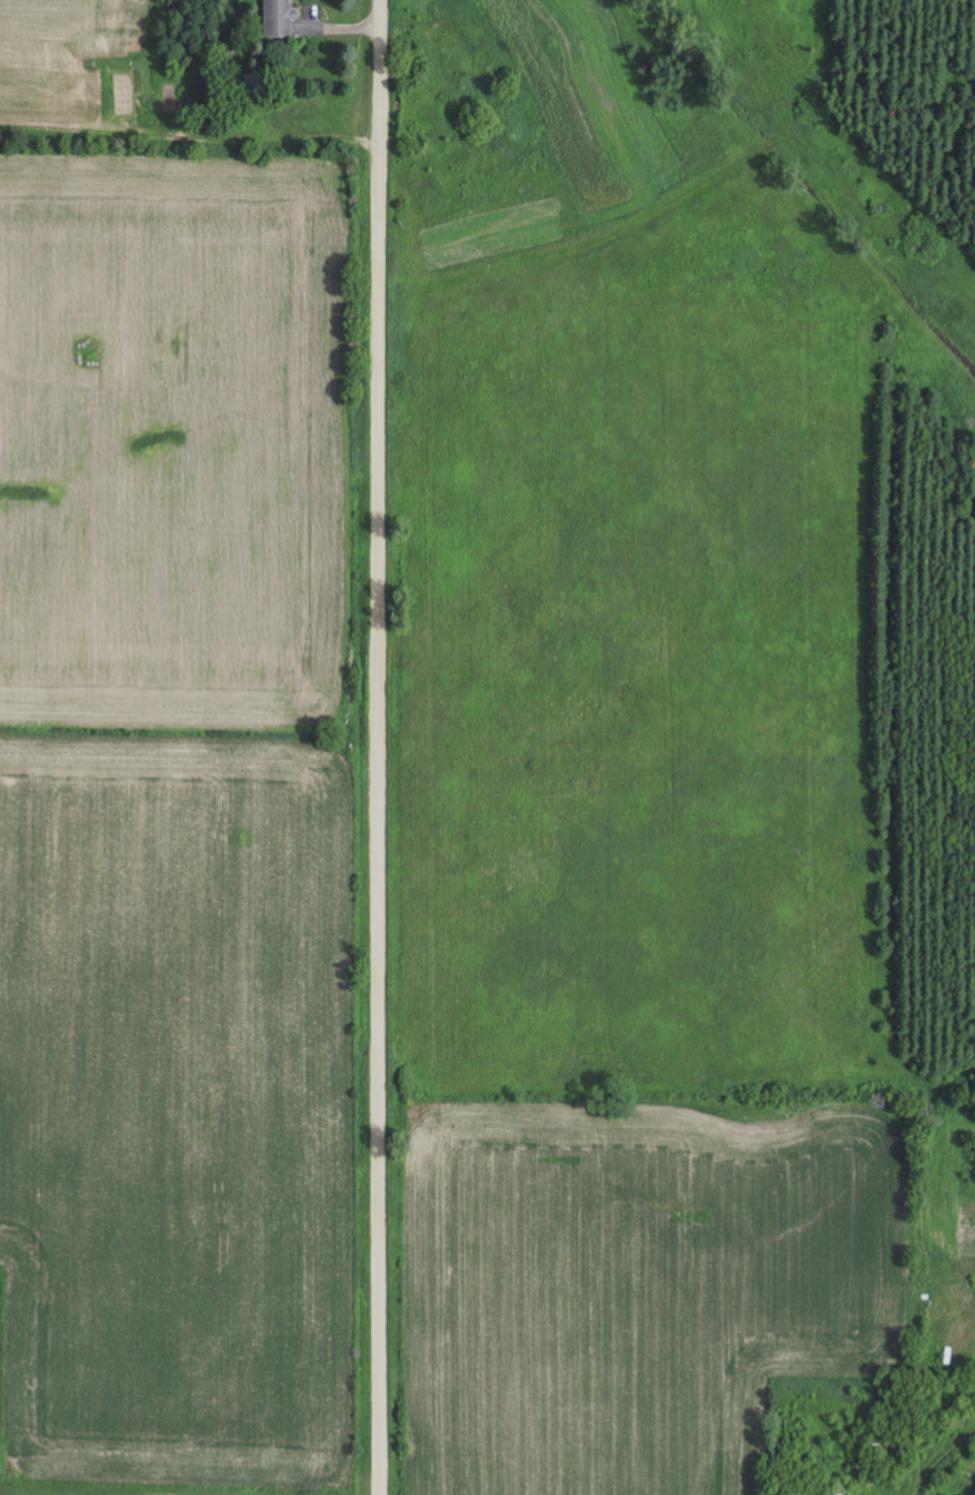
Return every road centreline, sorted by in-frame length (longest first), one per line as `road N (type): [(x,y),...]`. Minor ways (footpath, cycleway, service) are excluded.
road 1 (residential): [(374,1494),(363,0)]

